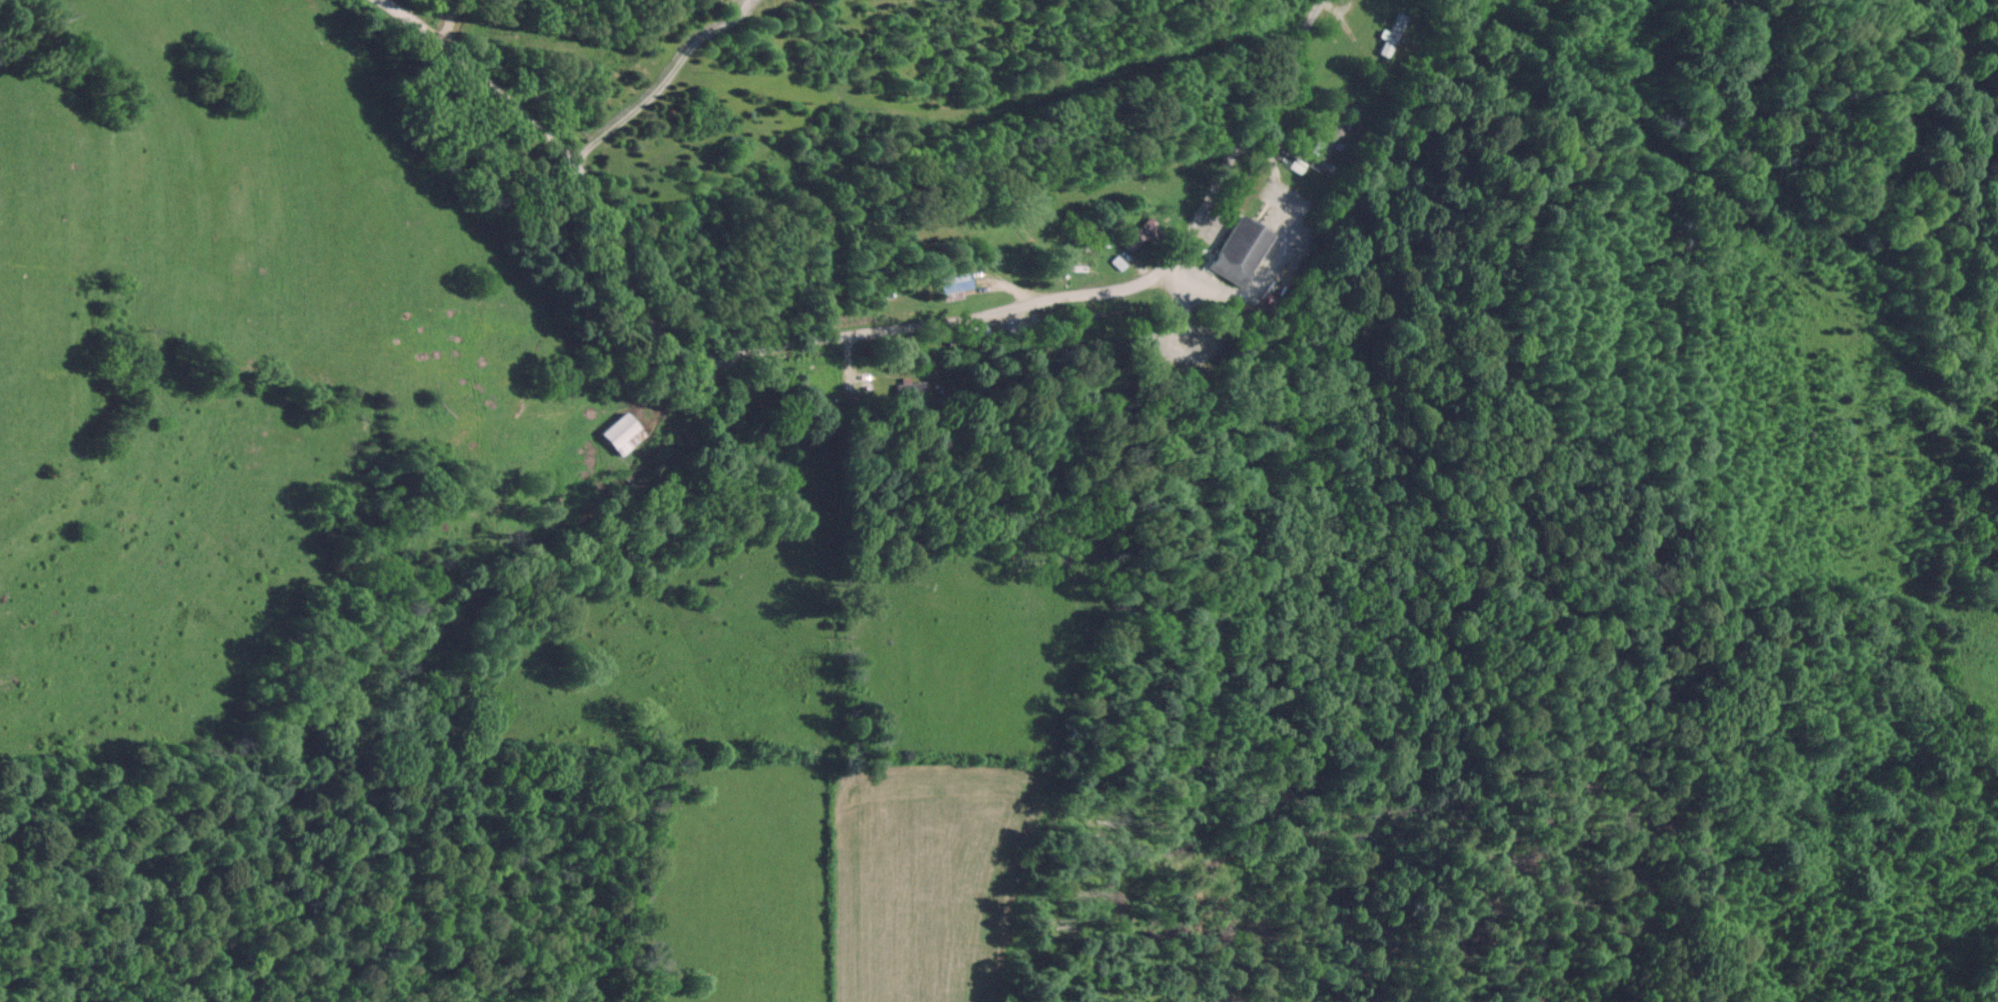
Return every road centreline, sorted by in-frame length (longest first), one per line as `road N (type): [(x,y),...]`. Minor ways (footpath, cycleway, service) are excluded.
road 1 (residential): [(388,0),(577,163),(623,273),(658,324),(693,350),(731,355),(1127,286),(1153,274),(1185,240),(1323,0)]

